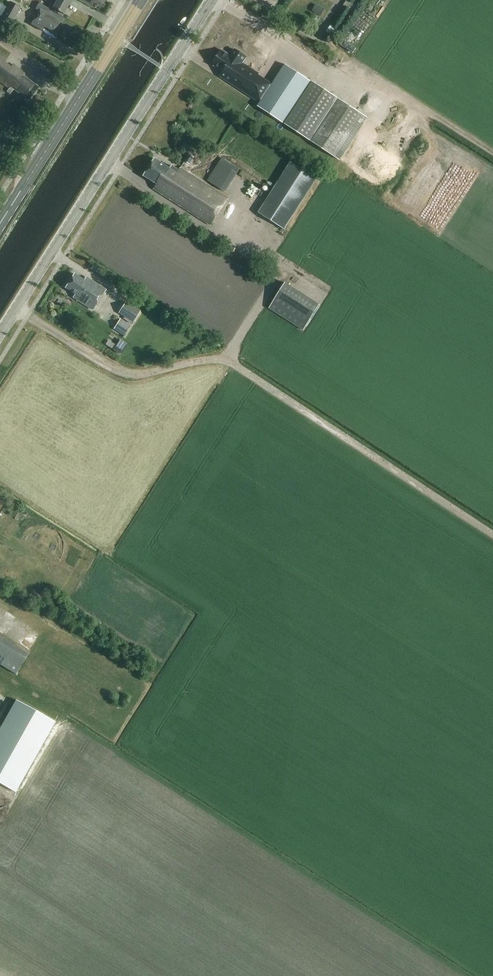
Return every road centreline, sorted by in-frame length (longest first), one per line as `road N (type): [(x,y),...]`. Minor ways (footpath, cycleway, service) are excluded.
road 1 (track): [(17,307),(125,372),(225,358),(492,531)]
road 2 (unclassified): [(0,333),(211,0)]
road 3 (primary): [(0,224),(141,0)]

